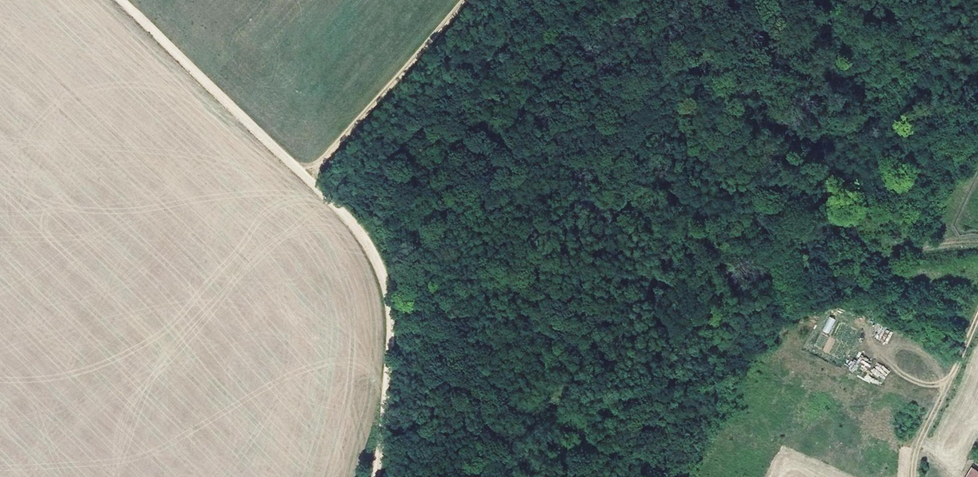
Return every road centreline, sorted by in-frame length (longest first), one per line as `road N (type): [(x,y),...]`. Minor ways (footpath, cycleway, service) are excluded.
road 1 (track): [(114,0),(367,246),(391,303),(373,476)]
road 2 (track): [(384,402),(553,149),(667,0)]
road 3 (track): [(464,0),(303,181)]
road 4 (track): [(977,326),(920,446),(916,476)]

